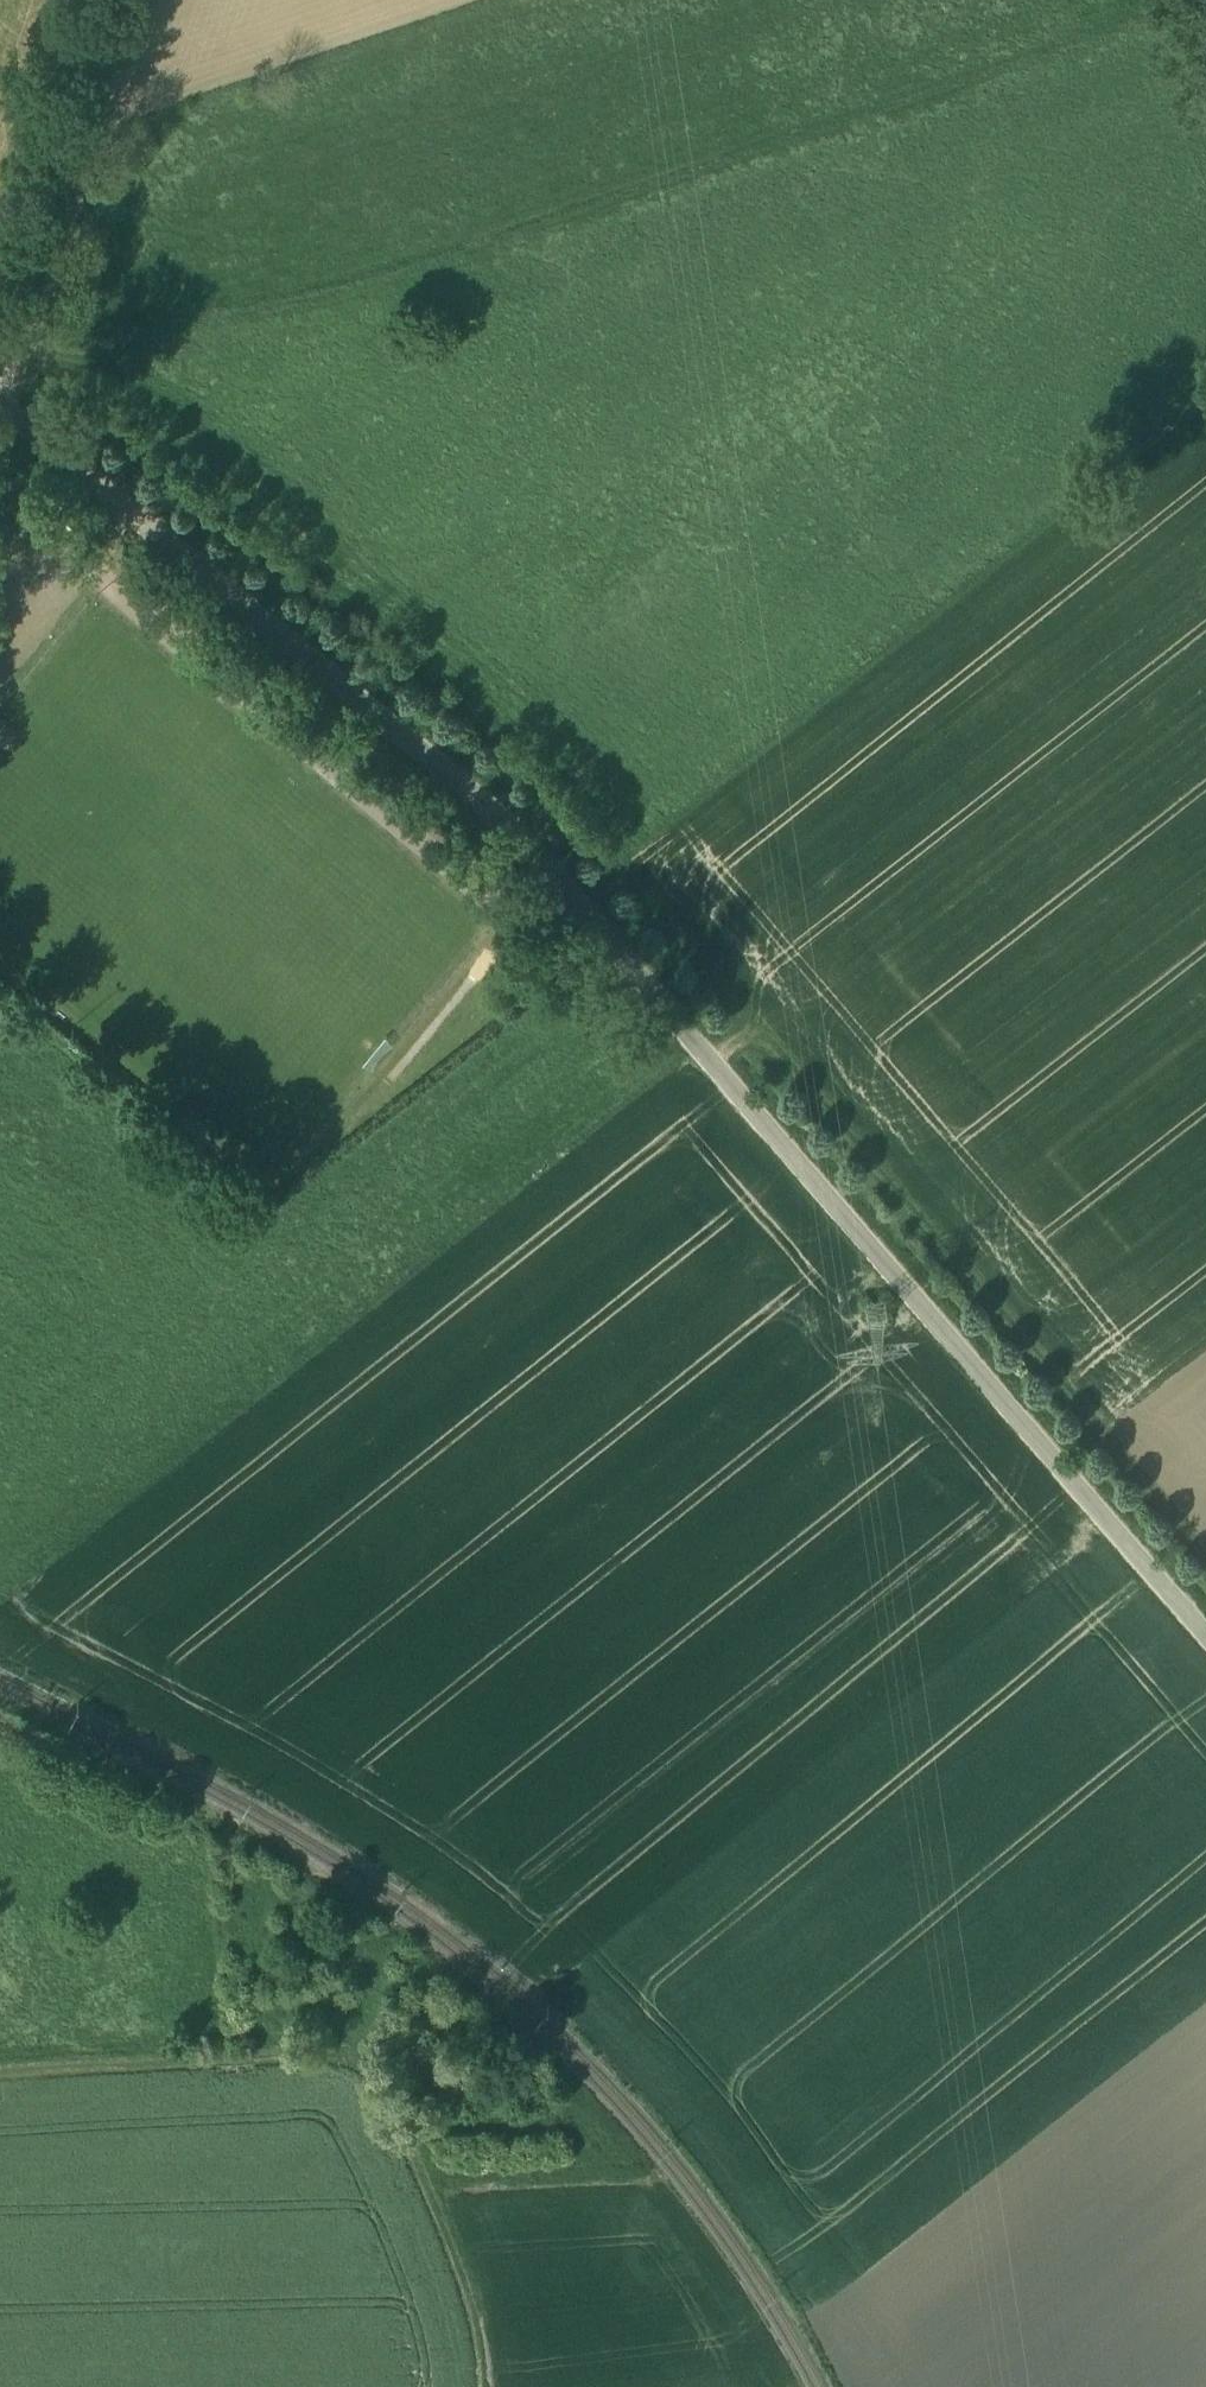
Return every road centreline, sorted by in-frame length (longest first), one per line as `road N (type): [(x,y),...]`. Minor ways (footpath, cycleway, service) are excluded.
road 1 (track): [(8,401),(566,880),(1205,1630)]
road 2 (track): [(484,2386),(470,2316),(384,2064),(0,2089)]
road 3 (track): [(8,401),(43,355),(157,0)]

